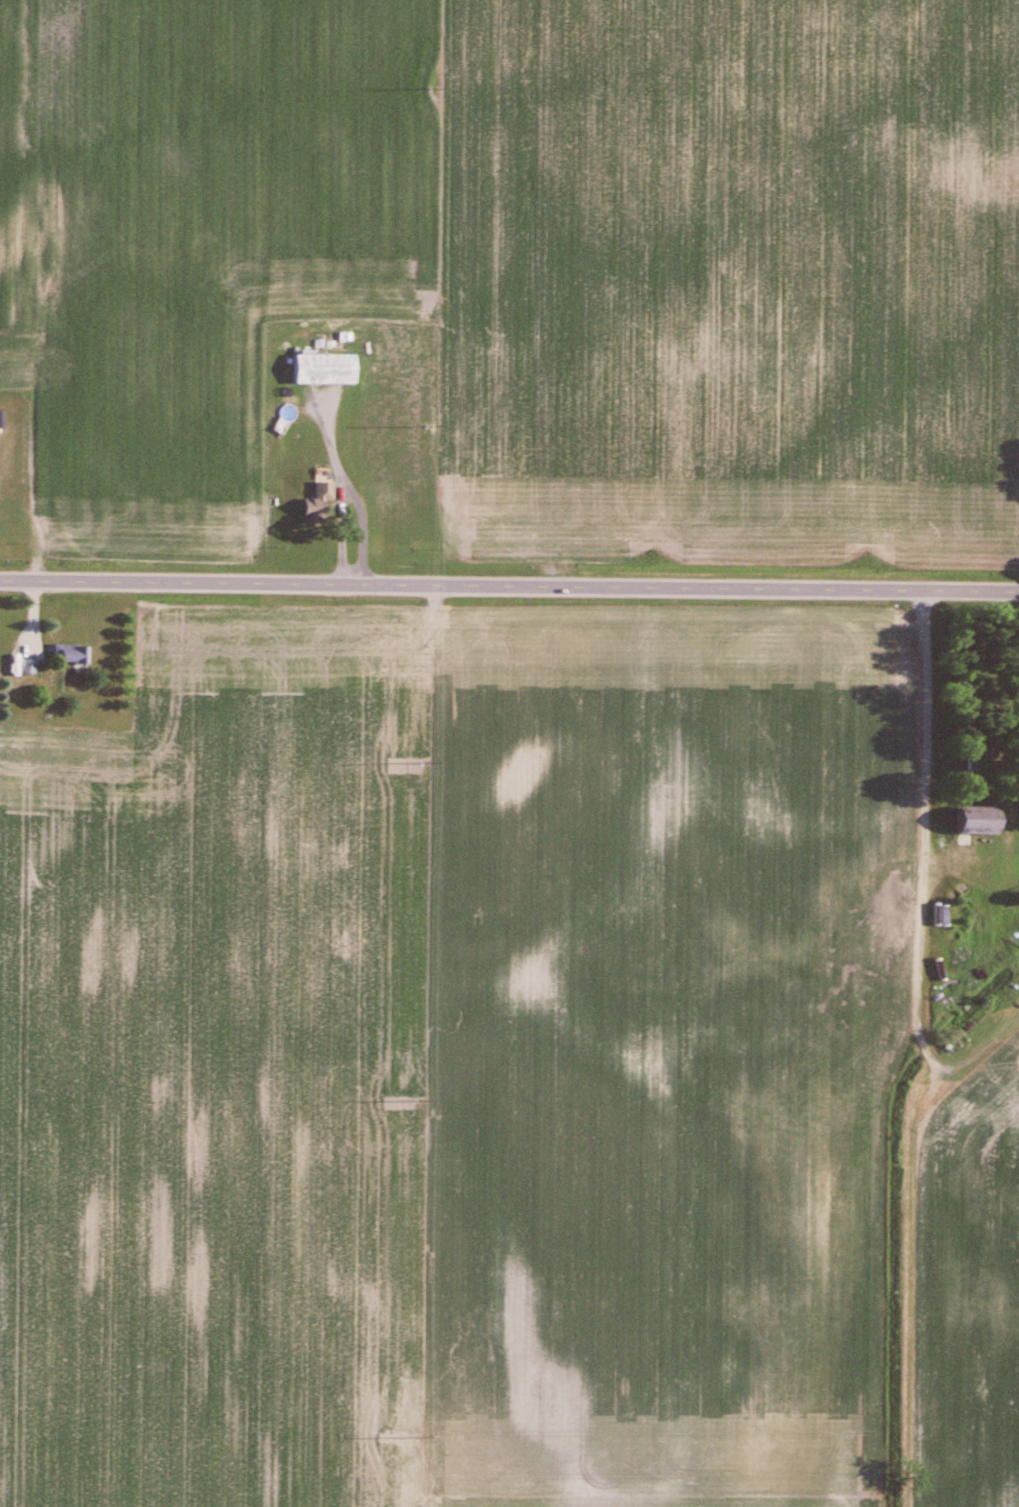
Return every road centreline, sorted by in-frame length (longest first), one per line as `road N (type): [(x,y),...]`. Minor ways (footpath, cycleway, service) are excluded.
road 1 (tertiary): [(1018,598),(0,584)]

